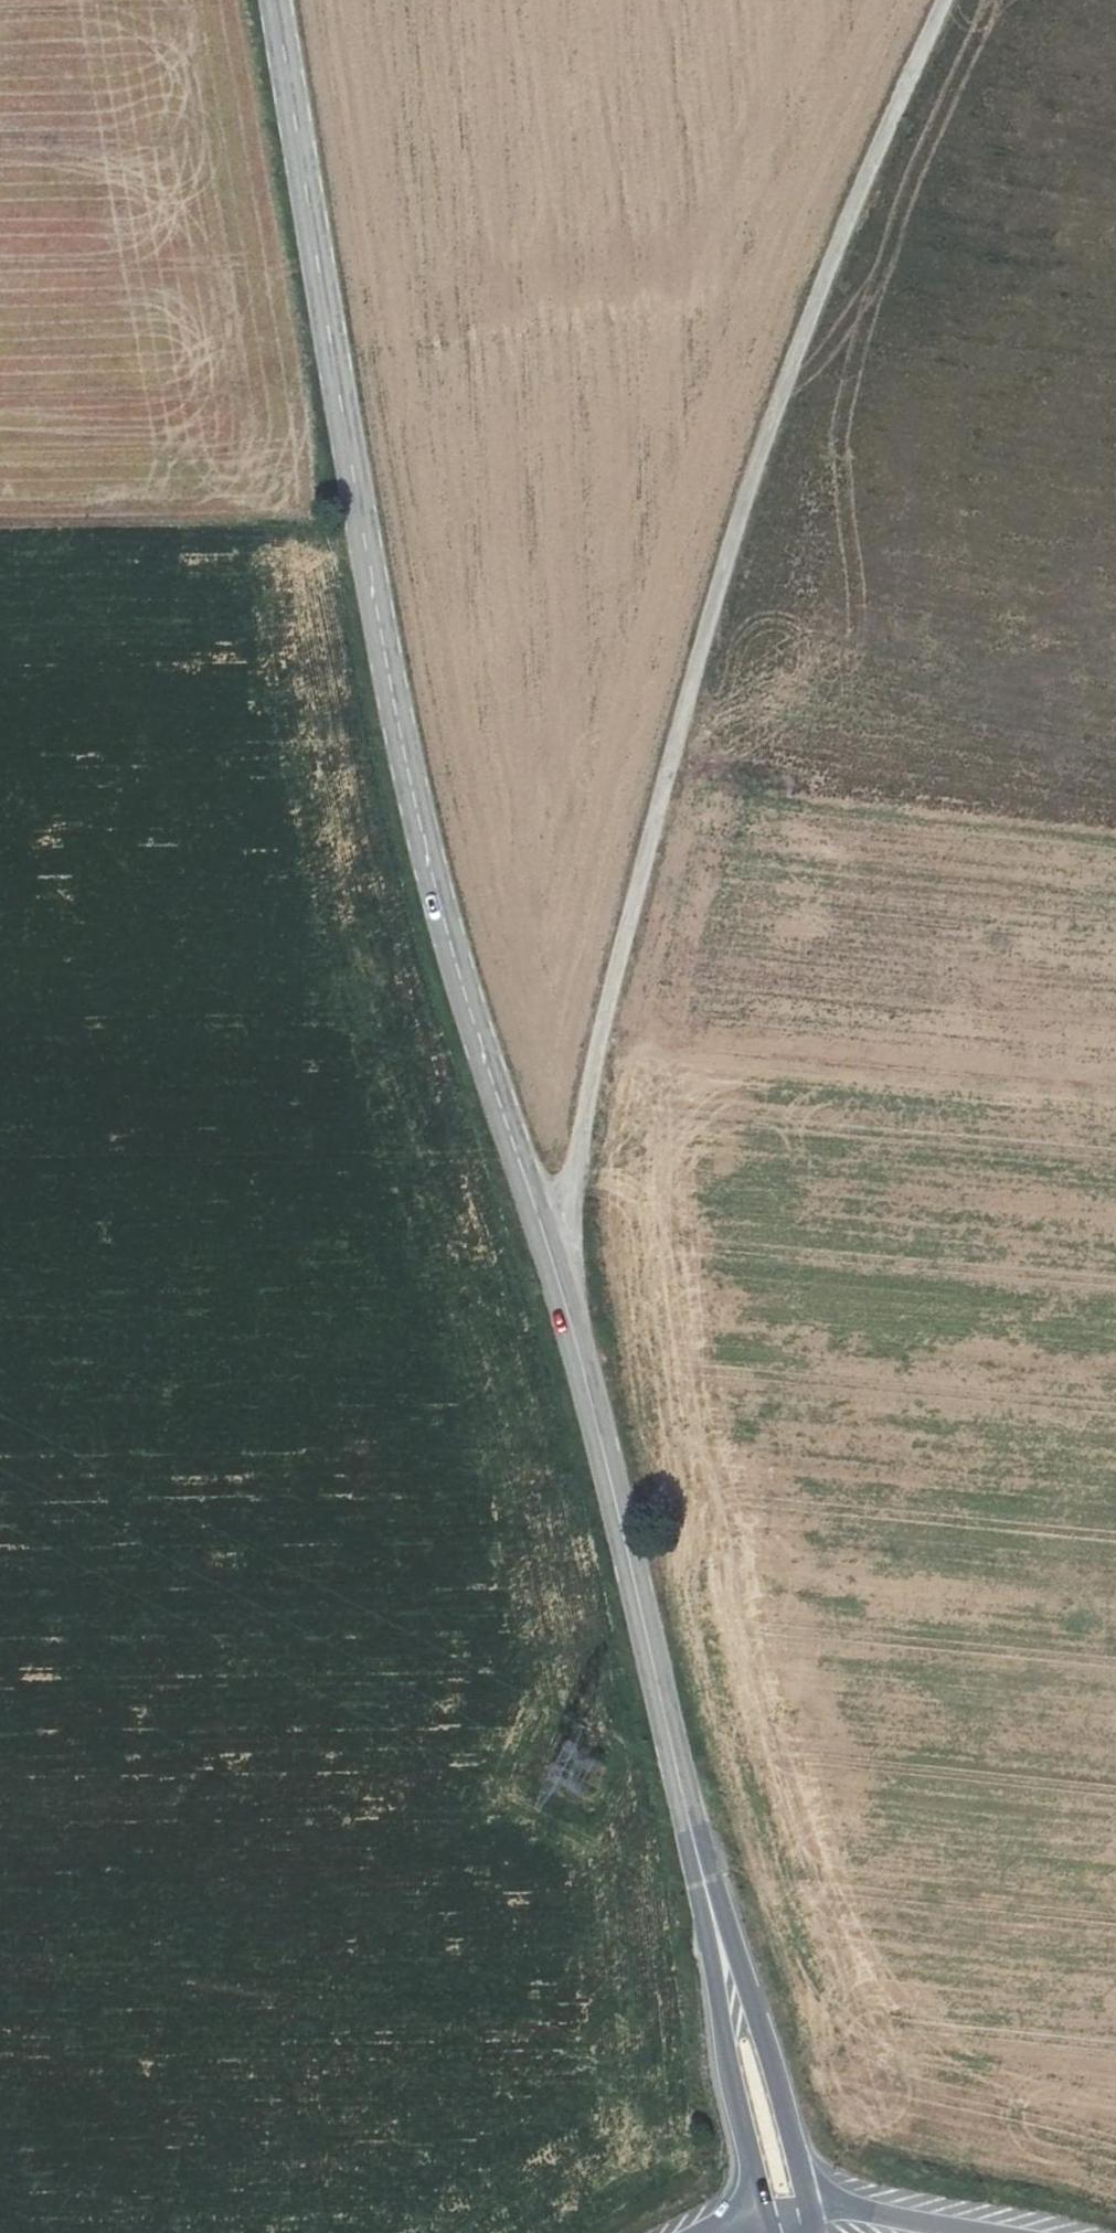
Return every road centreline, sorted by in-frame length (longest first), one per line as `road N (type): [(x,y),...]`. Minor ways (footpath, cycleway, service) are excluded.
road 1 (tertiary): [(272,0),(403,764),(565,1321),(788,2206)]
road 2 (track): [(947,0),(854,193),(725,560),(547,1259)]
road 3 (primary): [(972,2232),(823,2201),(788,2206)]

